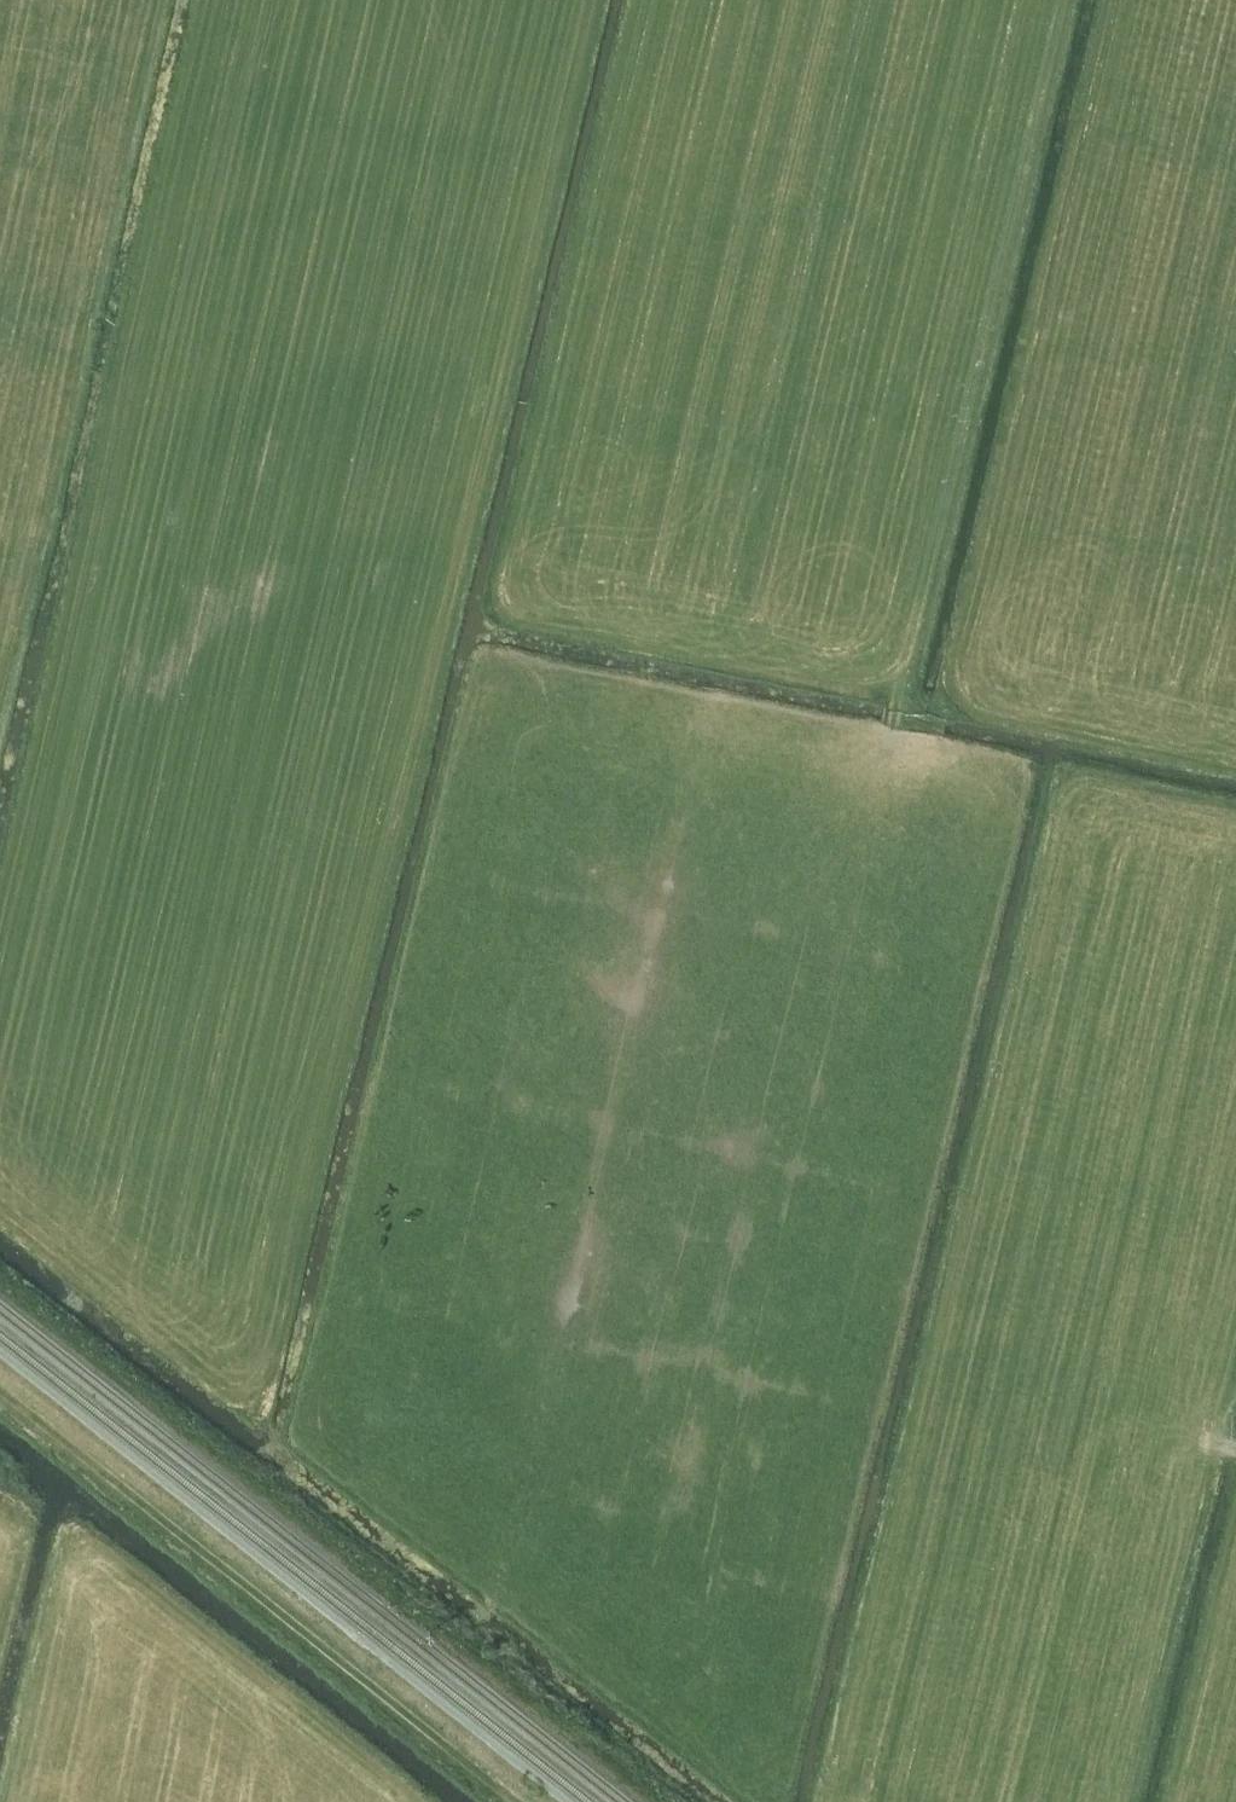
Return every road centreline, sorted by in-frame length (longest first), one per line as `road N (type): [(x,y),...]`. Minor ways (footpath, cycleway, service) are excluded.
road 1 (track): [(0,1392),(513,1801)]

